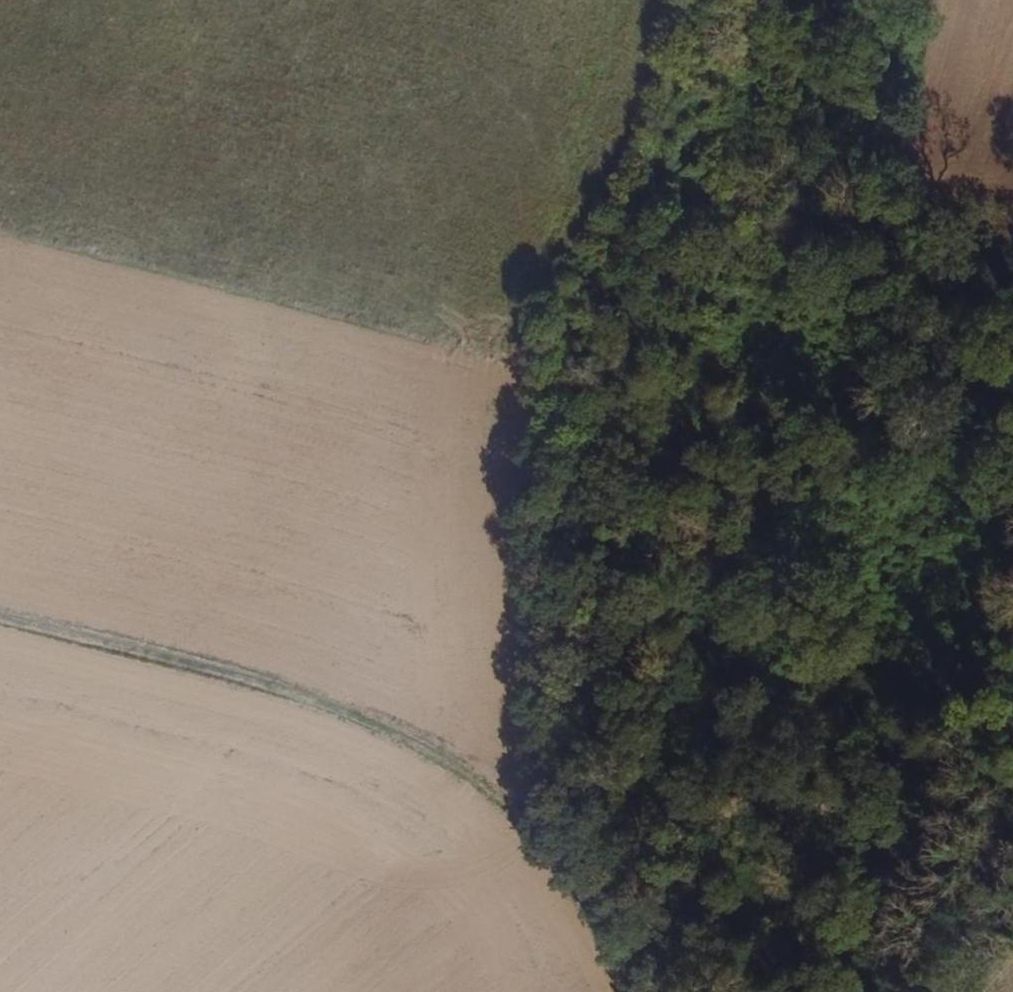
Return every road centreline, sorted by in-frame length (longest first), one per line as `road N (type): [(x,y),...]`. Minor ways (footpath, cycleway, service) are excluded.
road 1 (track): [(0,617),(207,666),(357,714),(469,767),(610,892),(652,991)]

